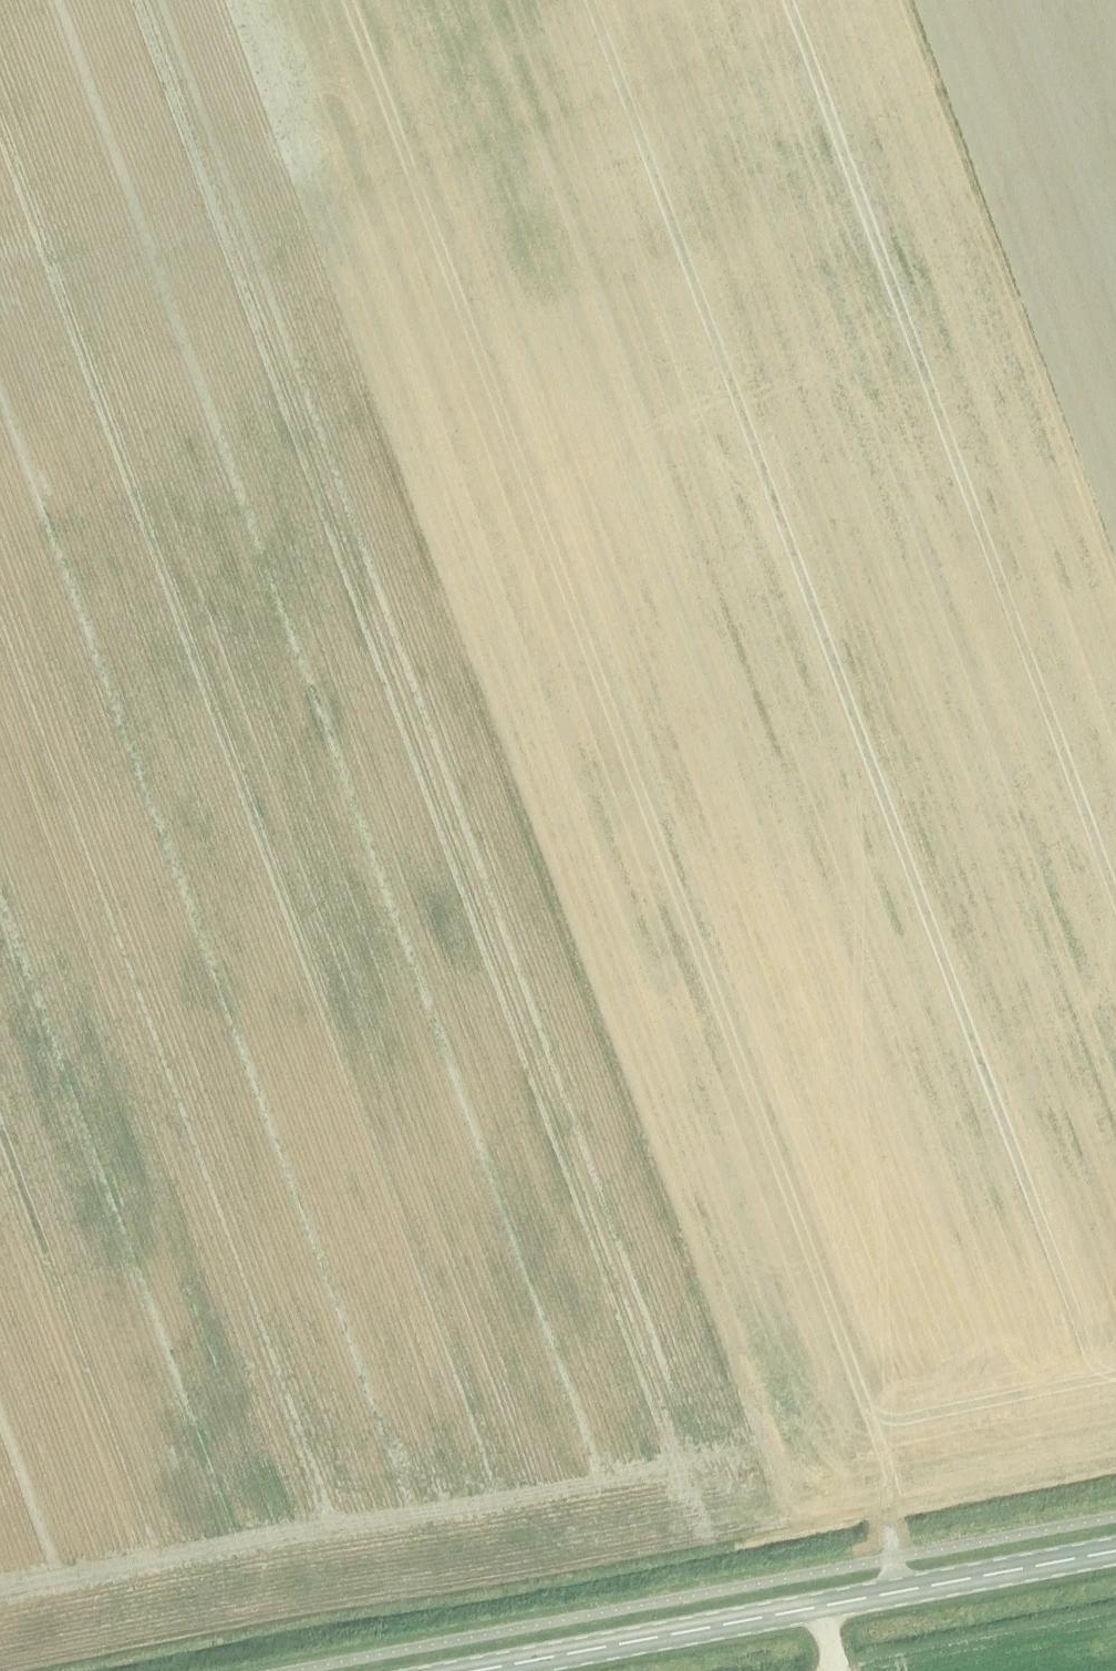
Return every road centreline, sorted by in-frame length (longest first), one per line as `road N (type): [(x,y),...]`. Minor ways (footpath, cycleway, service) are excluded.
road 1 (secondary): [(481,1670),(1115,1551)]

